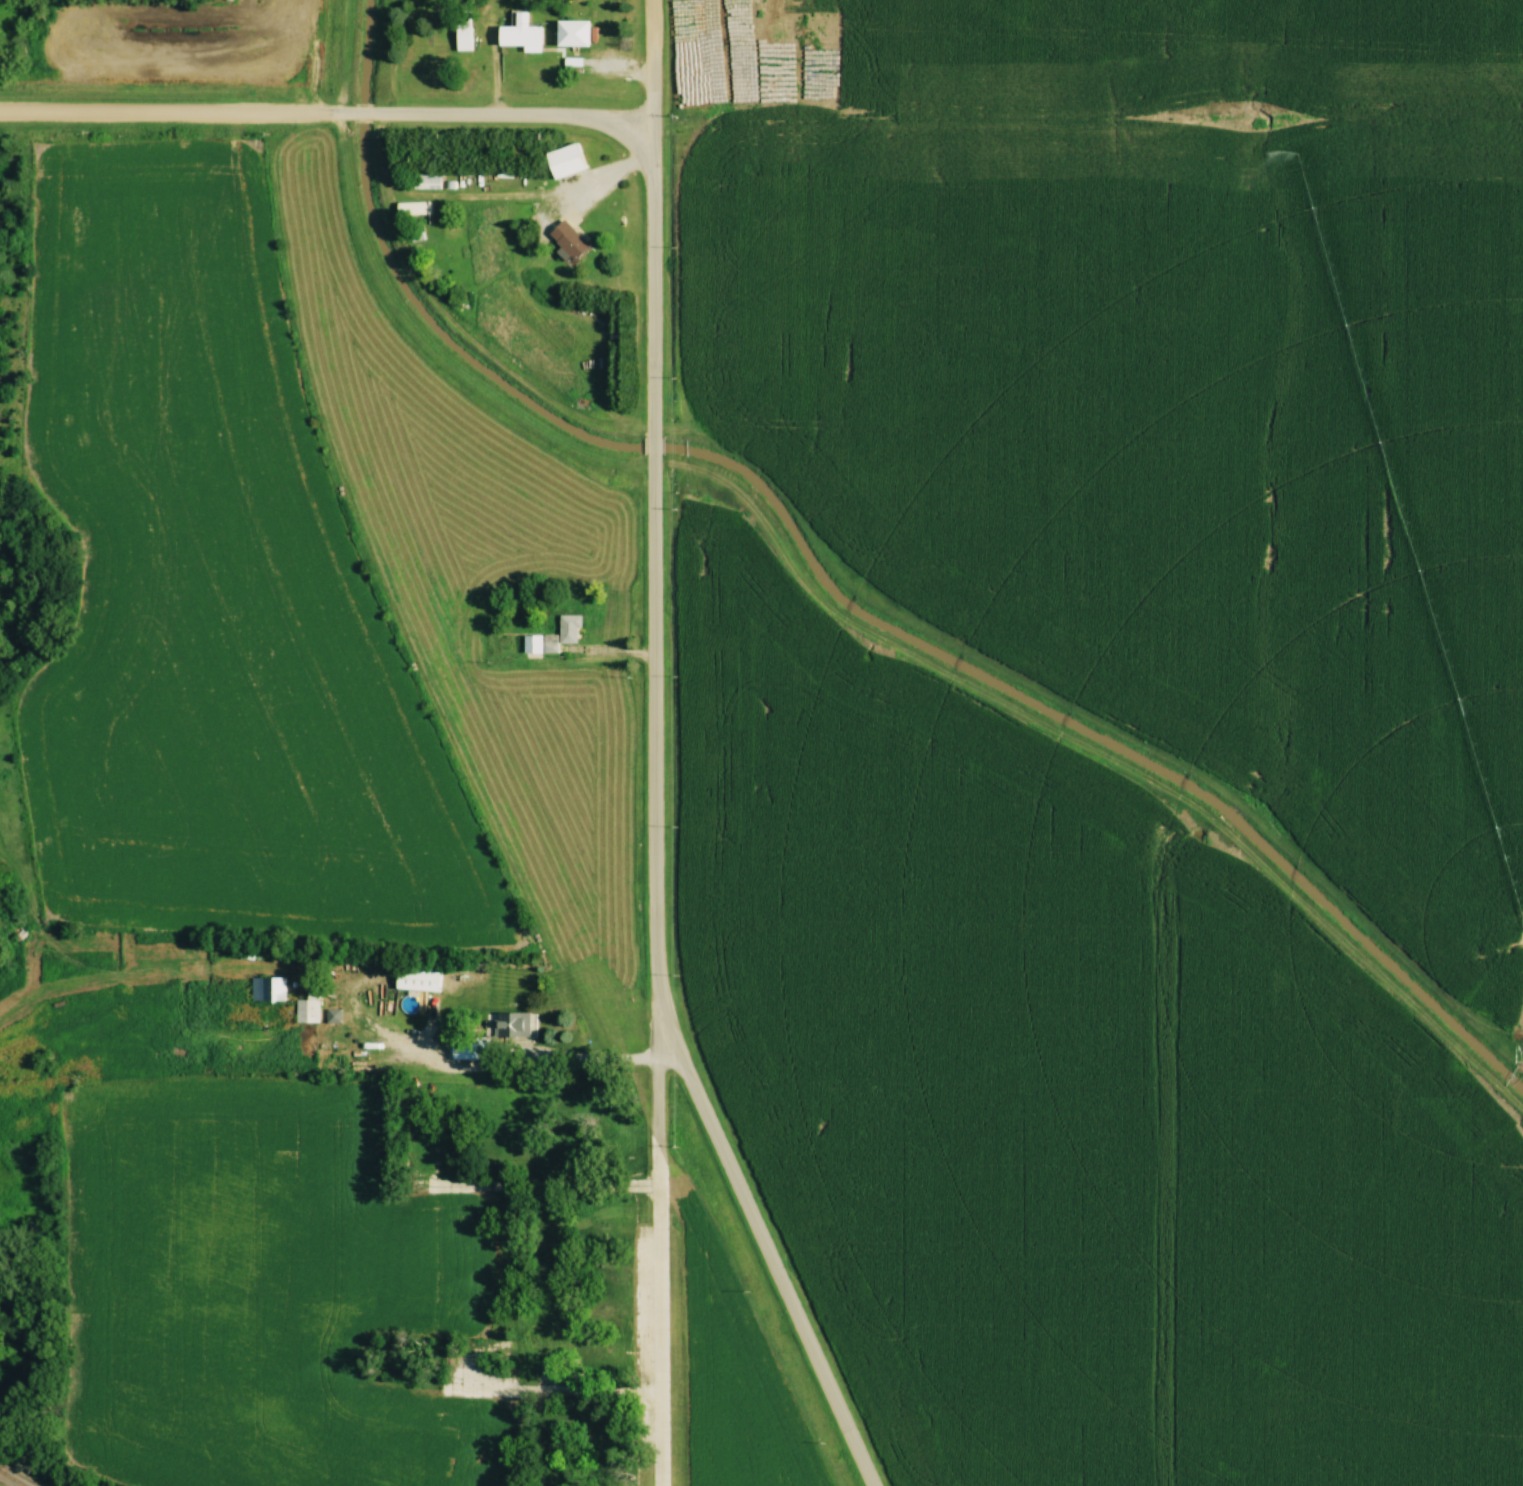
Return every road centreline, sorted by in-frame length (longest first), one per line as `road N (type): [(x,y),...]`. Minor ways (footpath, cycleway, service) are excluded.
road 1 (tertiary): [(874,1485),(658,999),(655,124)]
road 2 (tertiary): [(0,115),(530,115),(655,124)]
road 3 (residential): [(655,124),(655,0)]

